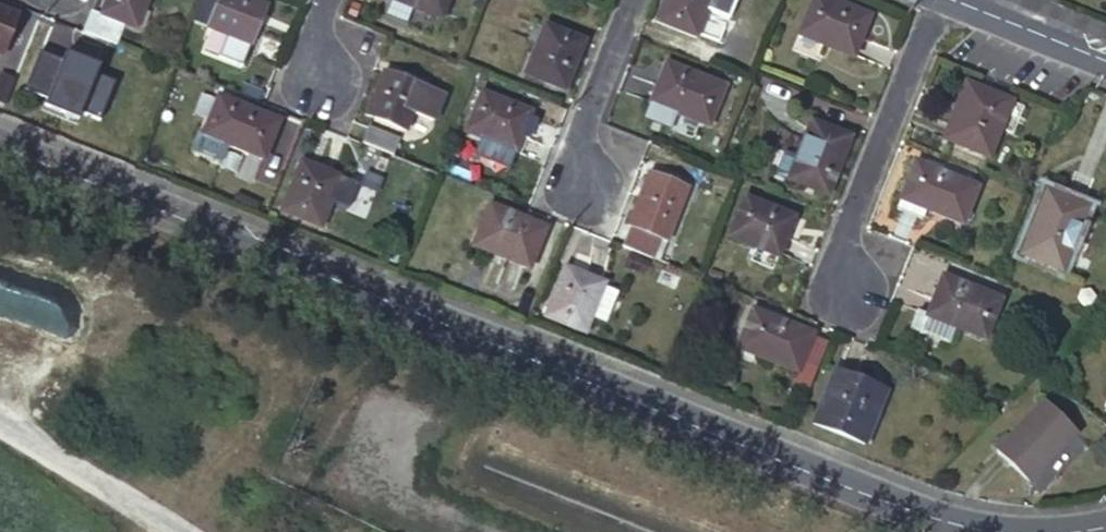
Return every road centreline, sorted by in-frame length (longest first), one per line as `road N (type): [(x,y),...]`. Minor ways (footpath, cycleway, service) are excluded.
road 1 (unclassified): [(992,531),(923,516),(0,146)]
road 2 (residential): [(936,0),(850,241),(853,297)]
road 3 (residential): [(630,0),(584,122),(582,187)]
road 4 (unclassified): [(0,427),(162,531)]
road 5 (residential): [(958,0),(1105,59)]

